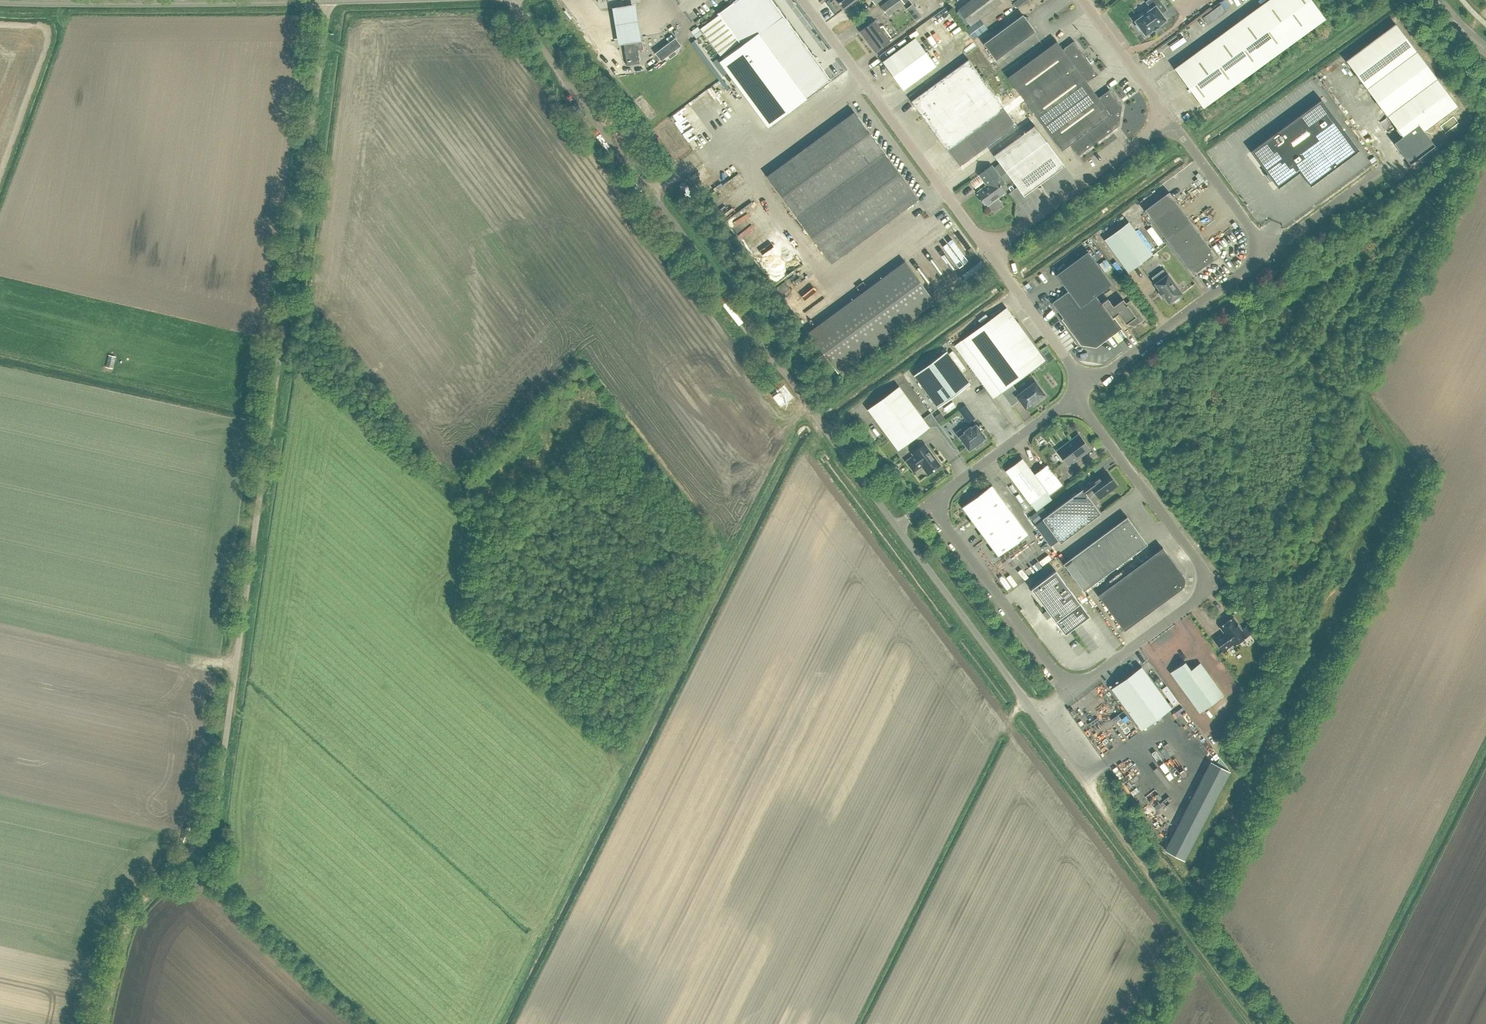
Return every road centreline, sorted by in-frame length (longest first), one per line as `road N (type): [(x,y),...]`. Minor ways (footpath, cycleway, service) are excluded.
road 1 (unclassified): [(208,829),(331,0)]
road 2 (unclassified): [(898,528),(514,0)]
road 3 (residential): [(1075,405),(1202,568),(1205,583),(1201,598),(1090,679)]
road 4 (unclassified): [(988,252),(803,0)]
road 5 (unclassified): [(1083,778),(898,528)]
road 6 (residential): [(1072,680),(1056,673),(931,503)]
road 7 (track): [(100,1023),(137,909),(208,829)]
road 8 (unclassified): [(1268,253),(1102,375),(1082,379)]
road 9 (unclassified): [(988,252),(1168,118)]
road 10 (residential): [(931,503),(1075,405)]
road 11 (unclassified): [(1268,253),(1168,118)]
road 12 (unclassified): [(1082,379),(988,252)]
road 13 (unclassified): [(1168,118),(1081,0)]
road 14 (unclassified): [(1379,176),(1268,253)]

